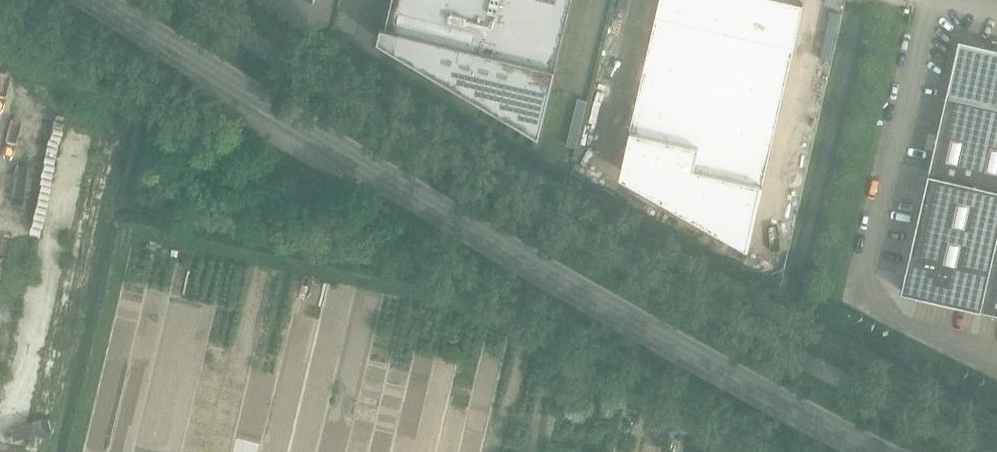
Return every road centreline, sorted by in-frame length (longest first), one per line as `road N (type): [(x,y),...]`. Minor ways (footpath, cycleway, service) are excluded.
road 1 (secondary): [(874,451),(460,223),(95,0)]
road 2 (track): [(76,451),(129,226),(378,283)]

